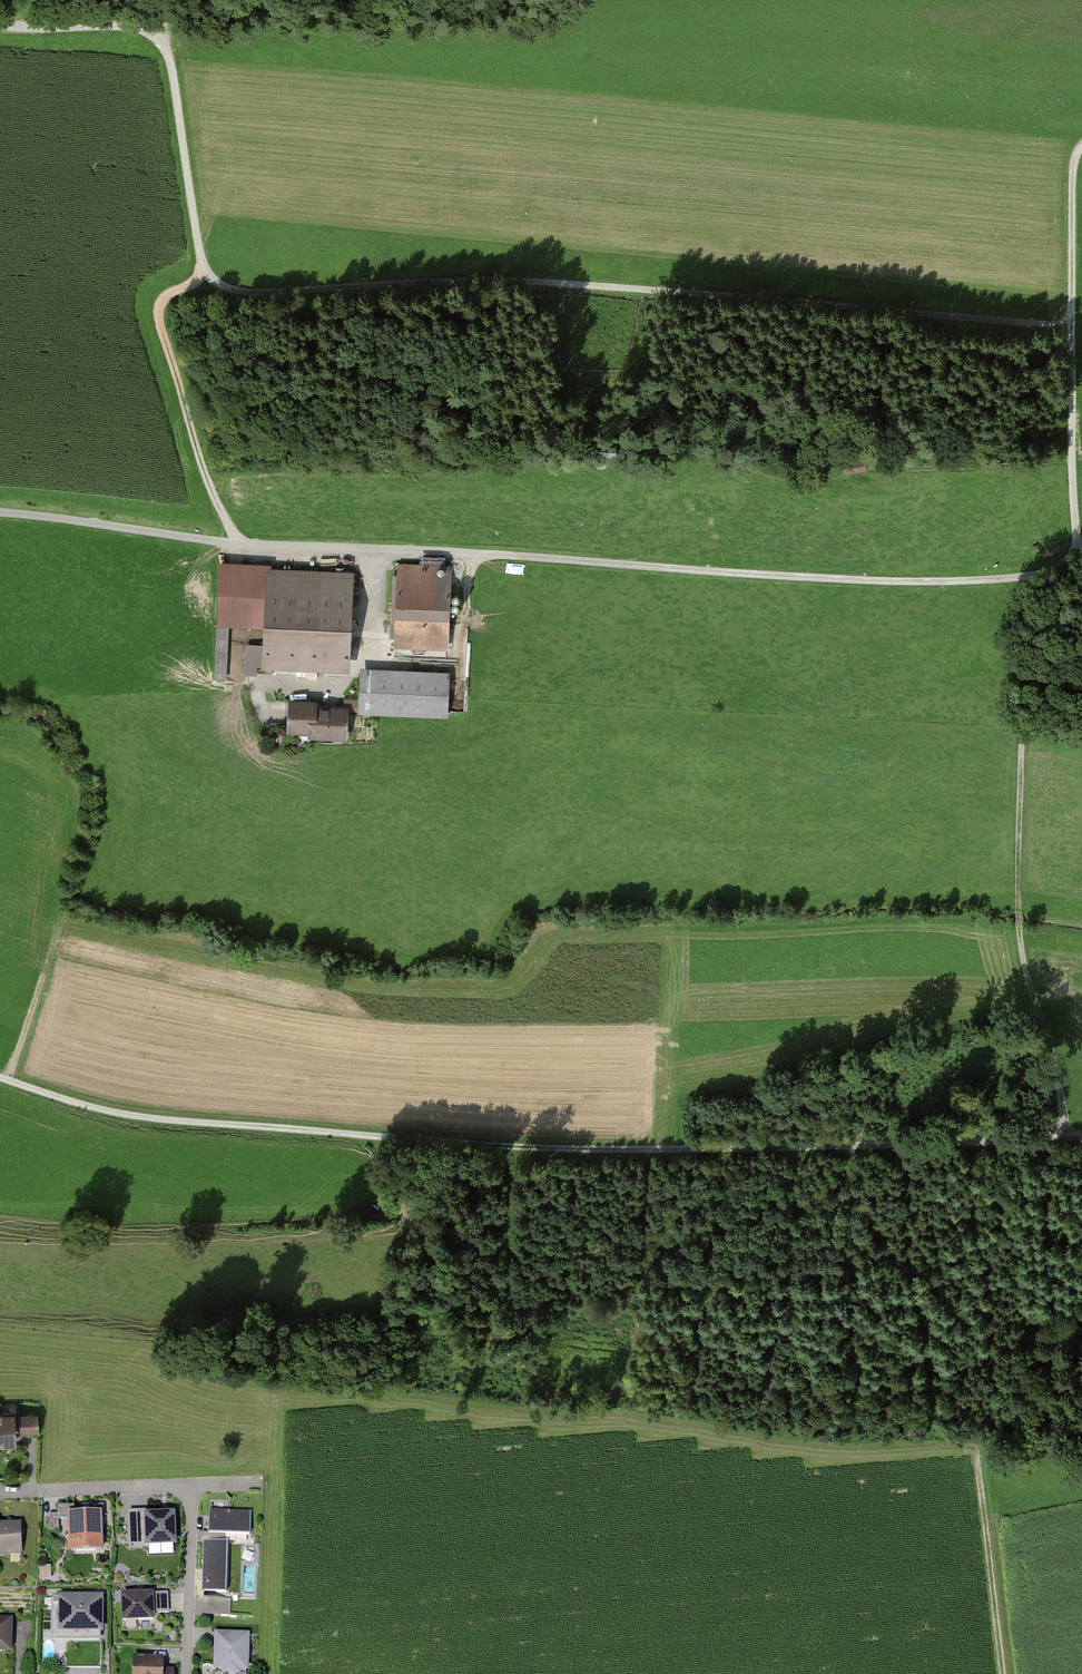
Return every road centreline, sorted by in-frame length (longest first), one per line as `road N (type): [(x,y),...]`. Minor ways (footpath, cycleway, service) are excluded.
road 1 (track): [(158,29),(172,65),(204,263),(222,286),(257,294),(478,279),(1072,326)]
road 2 (track): [(0,1079),(141,1122),(583,1150),(1081,1139)]
road 3 (track): [(1081,564),(1021,578),(880,583),(244,543),(0,514)]
road 4 (track): [(1021,578),(1030,704),(1020,924),(1069,1139)]
road 5 (track): [(1080,564),(1072,326),(1074,165),(1081,152)]
road 6 (track): [(244,543),(210,497),(161,318),(162,300),(200,276),(204,263)]
road 7 (track): [(1005,1673),(977,1456)]
road 8 (track): [(202,0),(158,29),(0,27)]
road 9 (residential): [(0,1490),(195,1487)]
road 10 (residential): [(190,1673),(195,1487)]
road 11 (track): [(55,937),(7,1081)]

